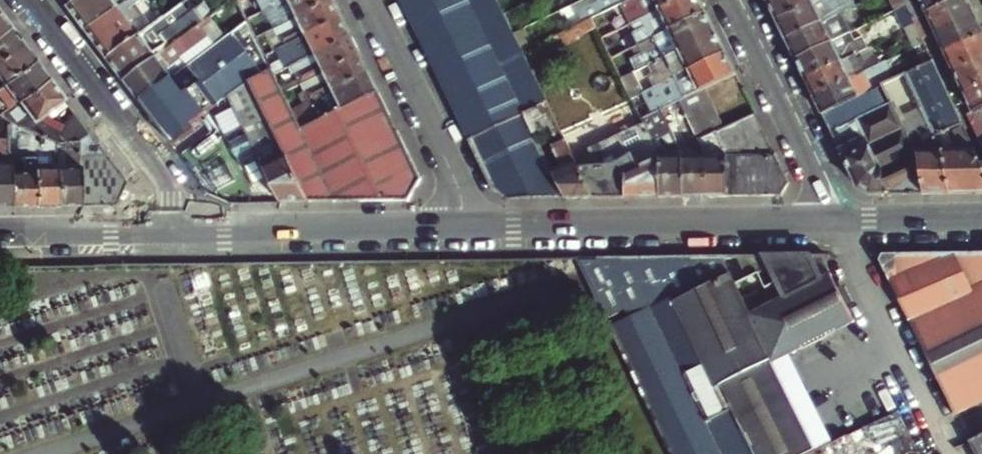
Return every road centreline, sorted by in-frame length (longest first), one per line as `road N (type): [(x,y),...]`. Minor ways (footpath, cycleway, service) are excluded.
road 1 (residential): [(466,226),(821,222)]
road 2 (residential): [(173,229),(466,226)]
road 3 (residential): [(29,0),(164,181),(173,229)]
road 4 (residential): [(371,0),(450,164),(466,226)]
road 5 (residential): [(729,0),(809,163),(821,222)]
road 6 (residential): [(0,231),(173,229)]
road 7 (residential): [(821,222),(981,220)]

